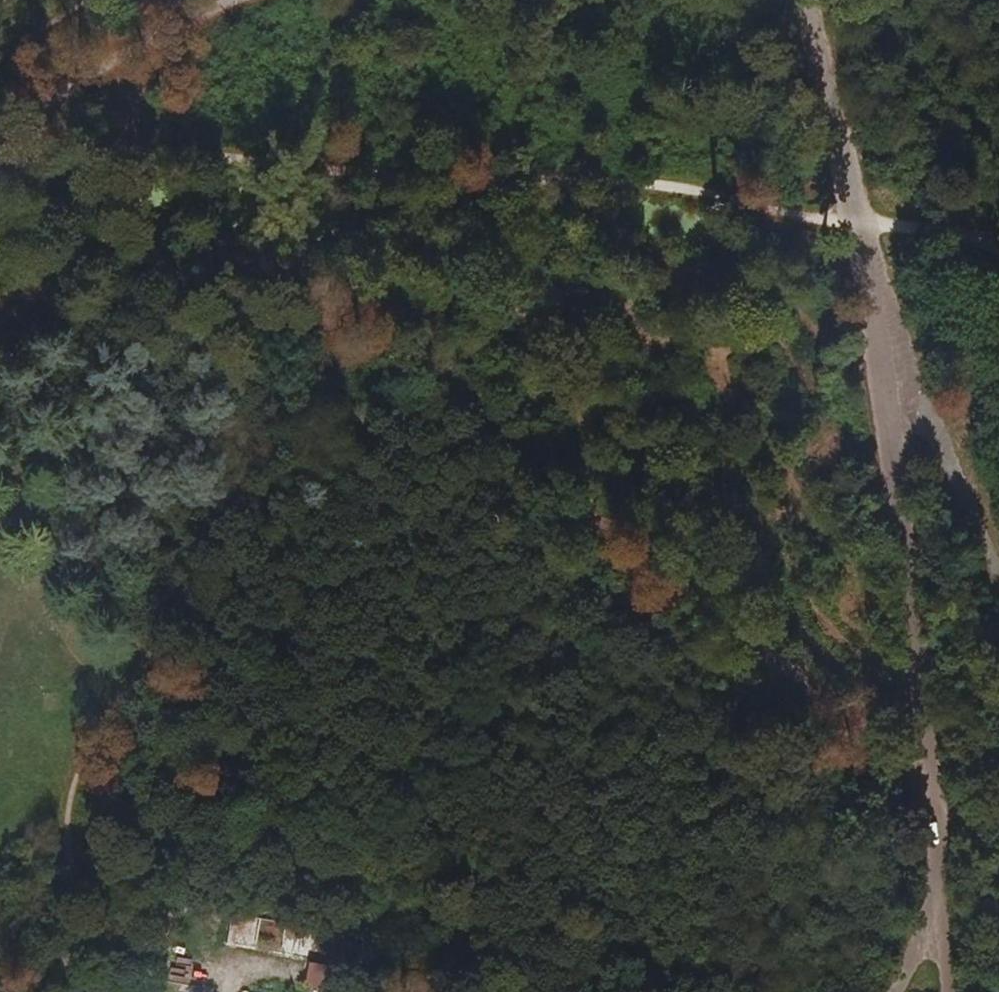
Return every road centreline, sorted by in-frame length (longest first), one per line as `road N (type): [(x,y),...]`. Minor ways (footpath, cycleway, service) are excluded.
road 1 (track): [(998,592),(888,402)]

